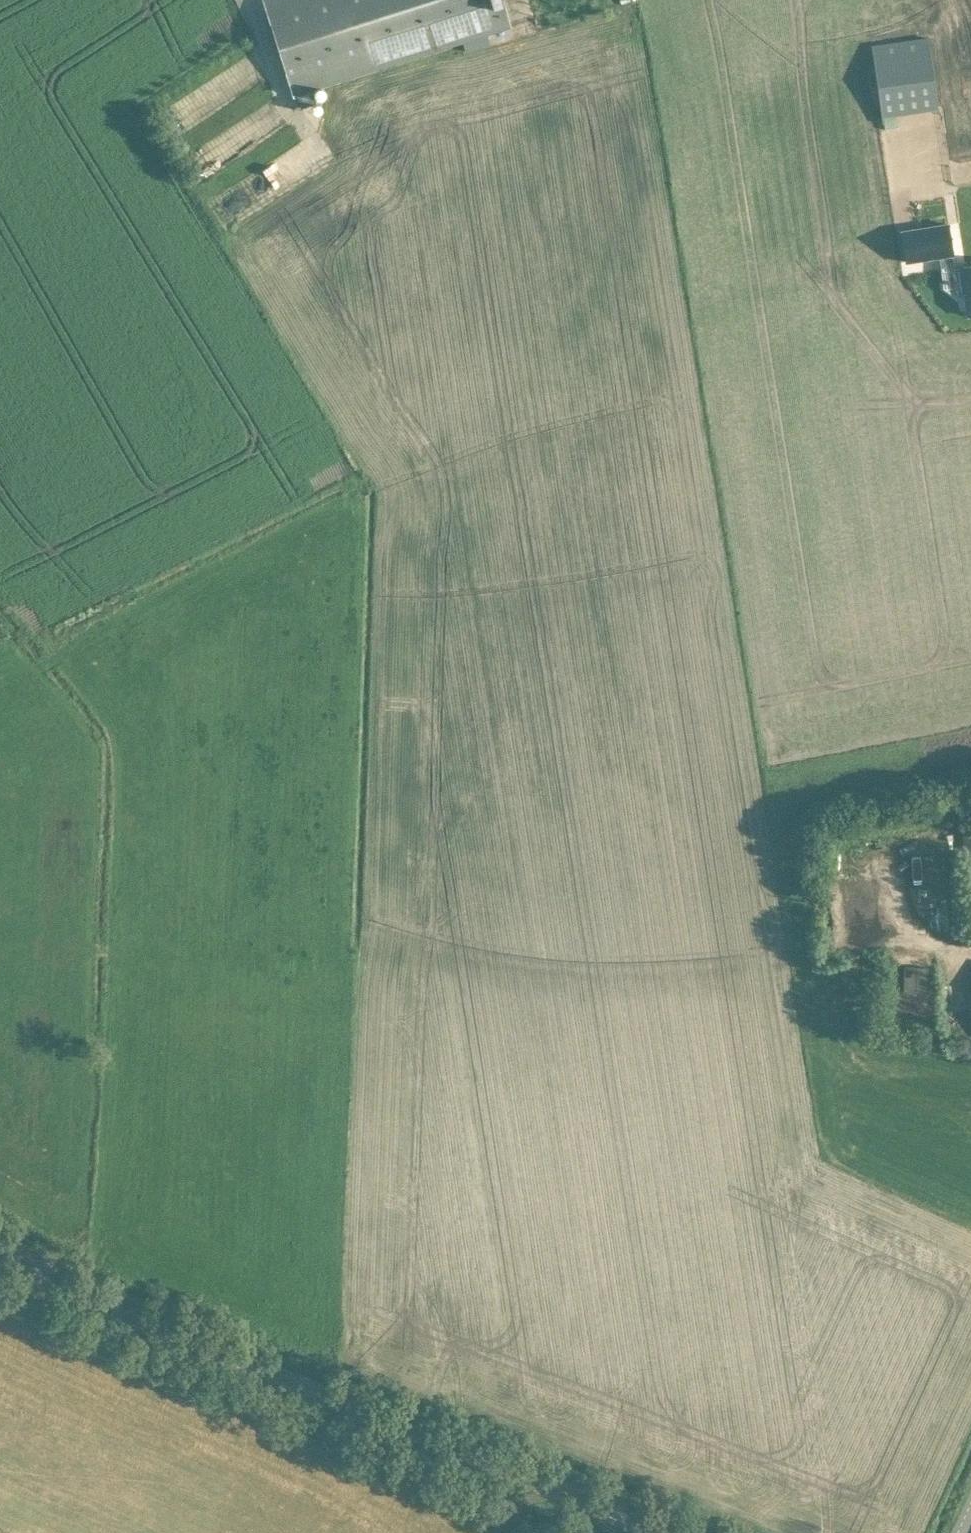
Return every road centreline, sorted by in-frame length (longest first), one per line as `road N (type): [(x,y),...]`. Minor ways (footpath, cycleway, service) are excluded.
road 1 (tertiary): [(671,1532),(129,1317),(0,1245)]

